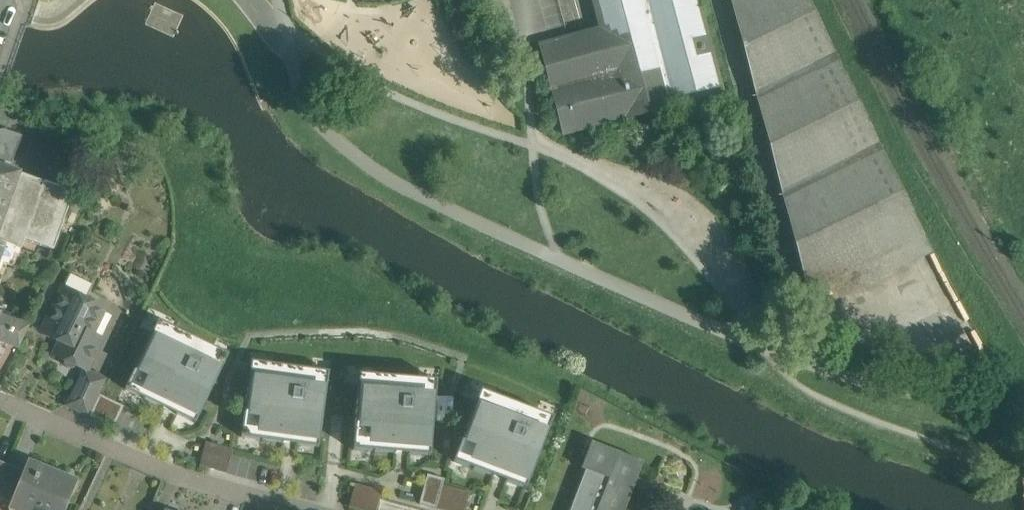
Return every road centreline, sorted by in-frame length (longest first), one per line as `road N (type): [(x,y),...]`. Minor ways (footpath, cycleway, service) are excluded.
road 1 (residential): [(0,402),(220,489),(296,509)]

